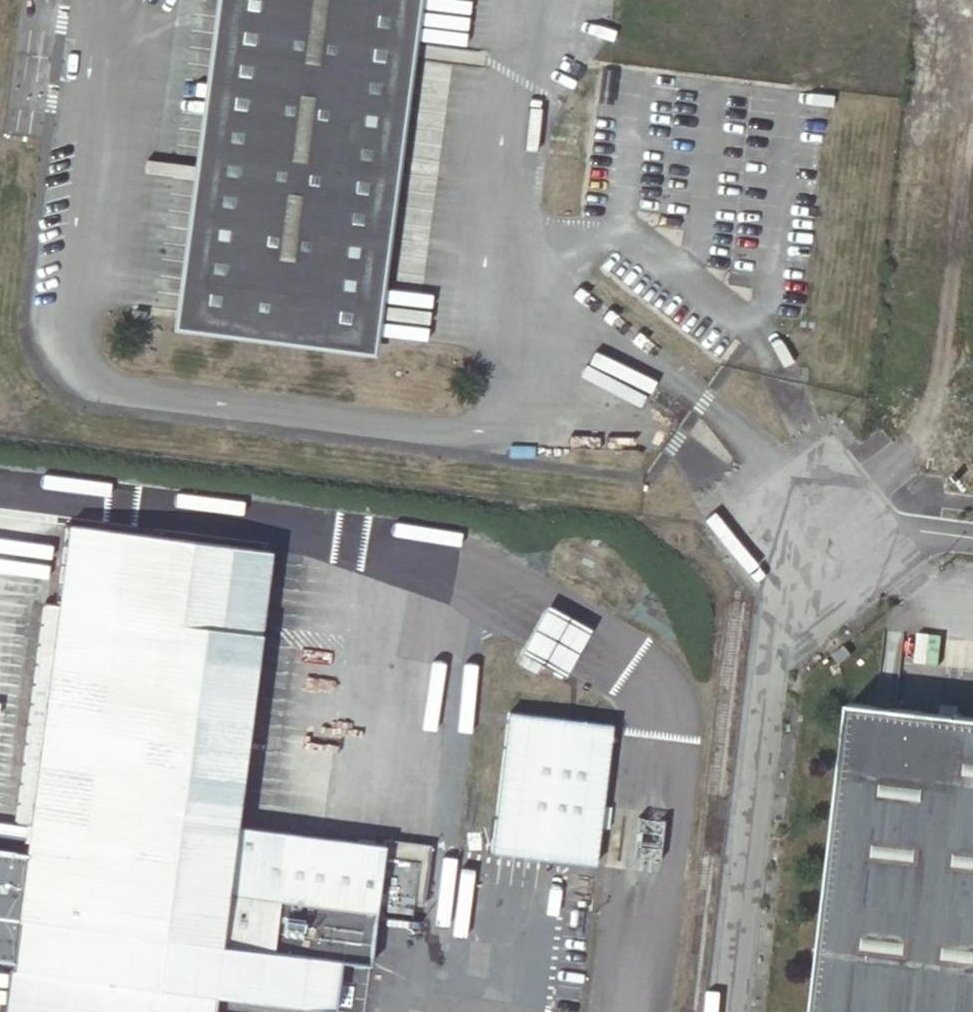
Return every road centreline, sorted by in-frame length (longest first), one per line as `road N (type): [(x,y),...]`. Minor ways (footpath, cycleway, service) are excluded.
road 1 (unclassified): [(725,1011),(783,563)]
road 2 (residential): [(972,538),(908,529),(783,563)]

